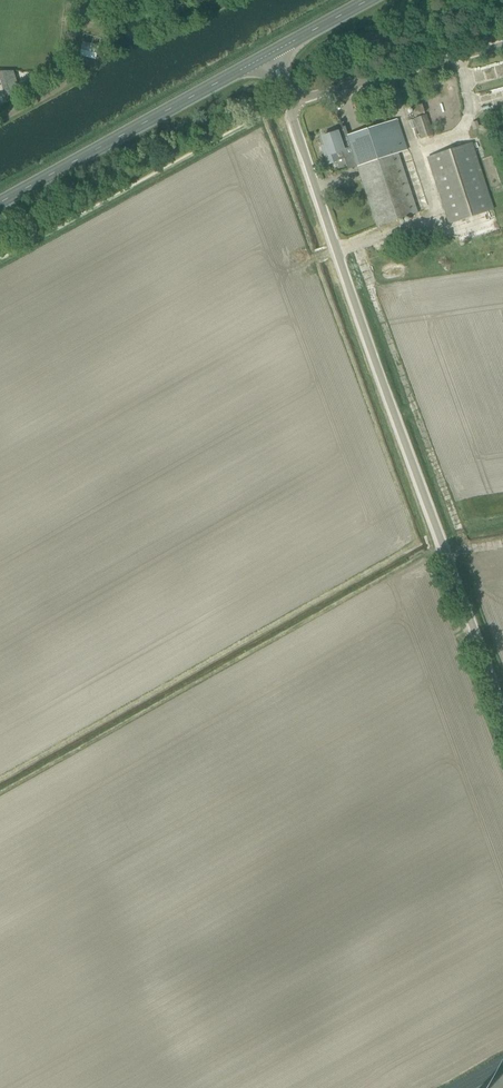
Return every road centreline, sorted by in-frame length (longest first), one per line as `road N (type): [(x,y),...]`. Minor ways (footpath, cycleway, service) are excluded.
road 1 (unclassified): [(502,701),(287,97)]
road 2 (primary): [(0,205),(264,57)]
road 3 (unclassified): [(287,97),(502,44)]

